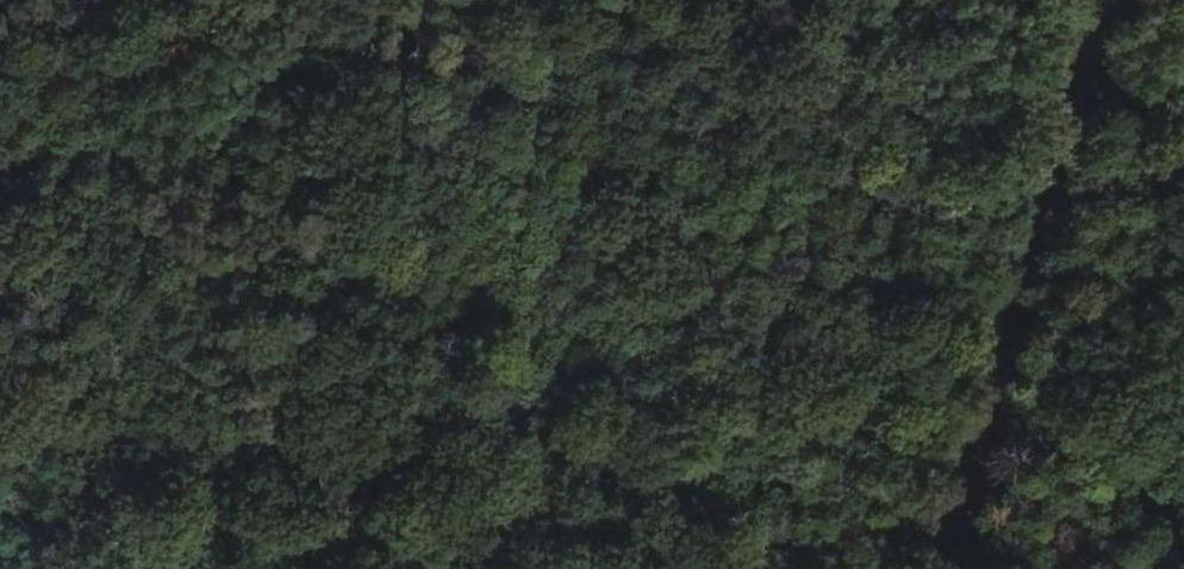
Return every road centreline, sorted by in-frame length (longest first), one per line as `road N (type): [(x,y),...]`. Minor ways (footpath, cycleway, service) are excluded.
road 1 (unclassified): [(1081,0),(933,568)]

